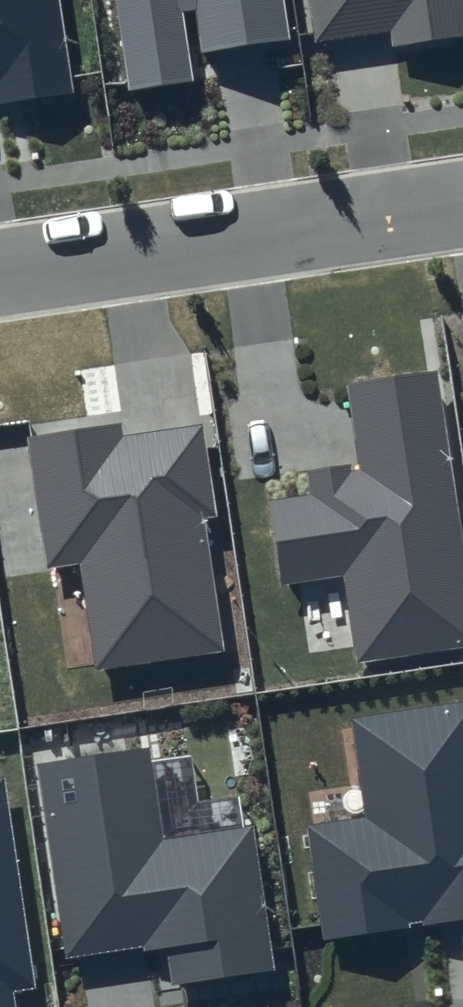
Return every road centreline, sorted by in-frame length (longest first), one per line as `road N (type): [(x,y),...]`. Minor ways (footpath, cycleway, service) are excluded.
road 1 (residential): [(0,276),(462,205)]

